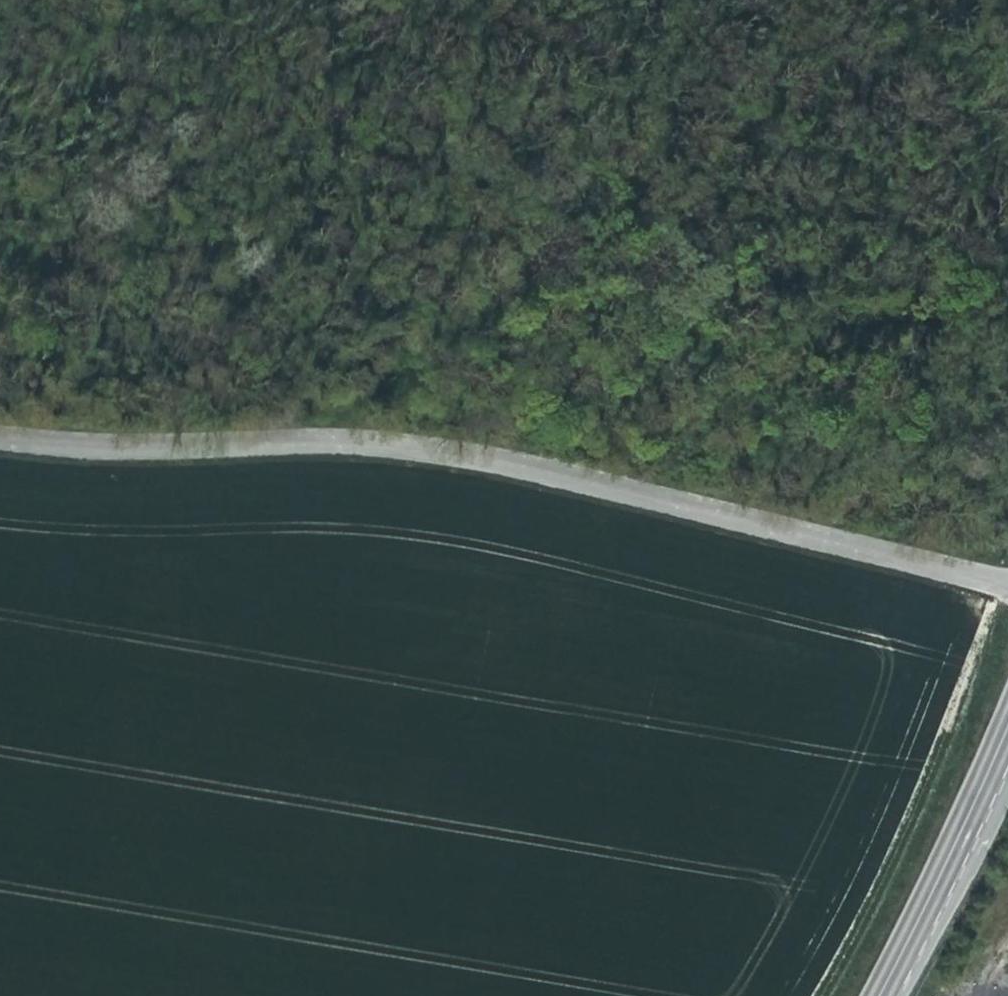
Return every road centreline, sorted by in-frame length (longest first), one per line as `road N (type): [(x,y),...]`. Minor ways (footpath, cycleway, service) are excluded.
road 1 (tertiary): [(1007,576),(409,436),(0,436)]
road 2 (primary): [(887,995),(1007,755)]

